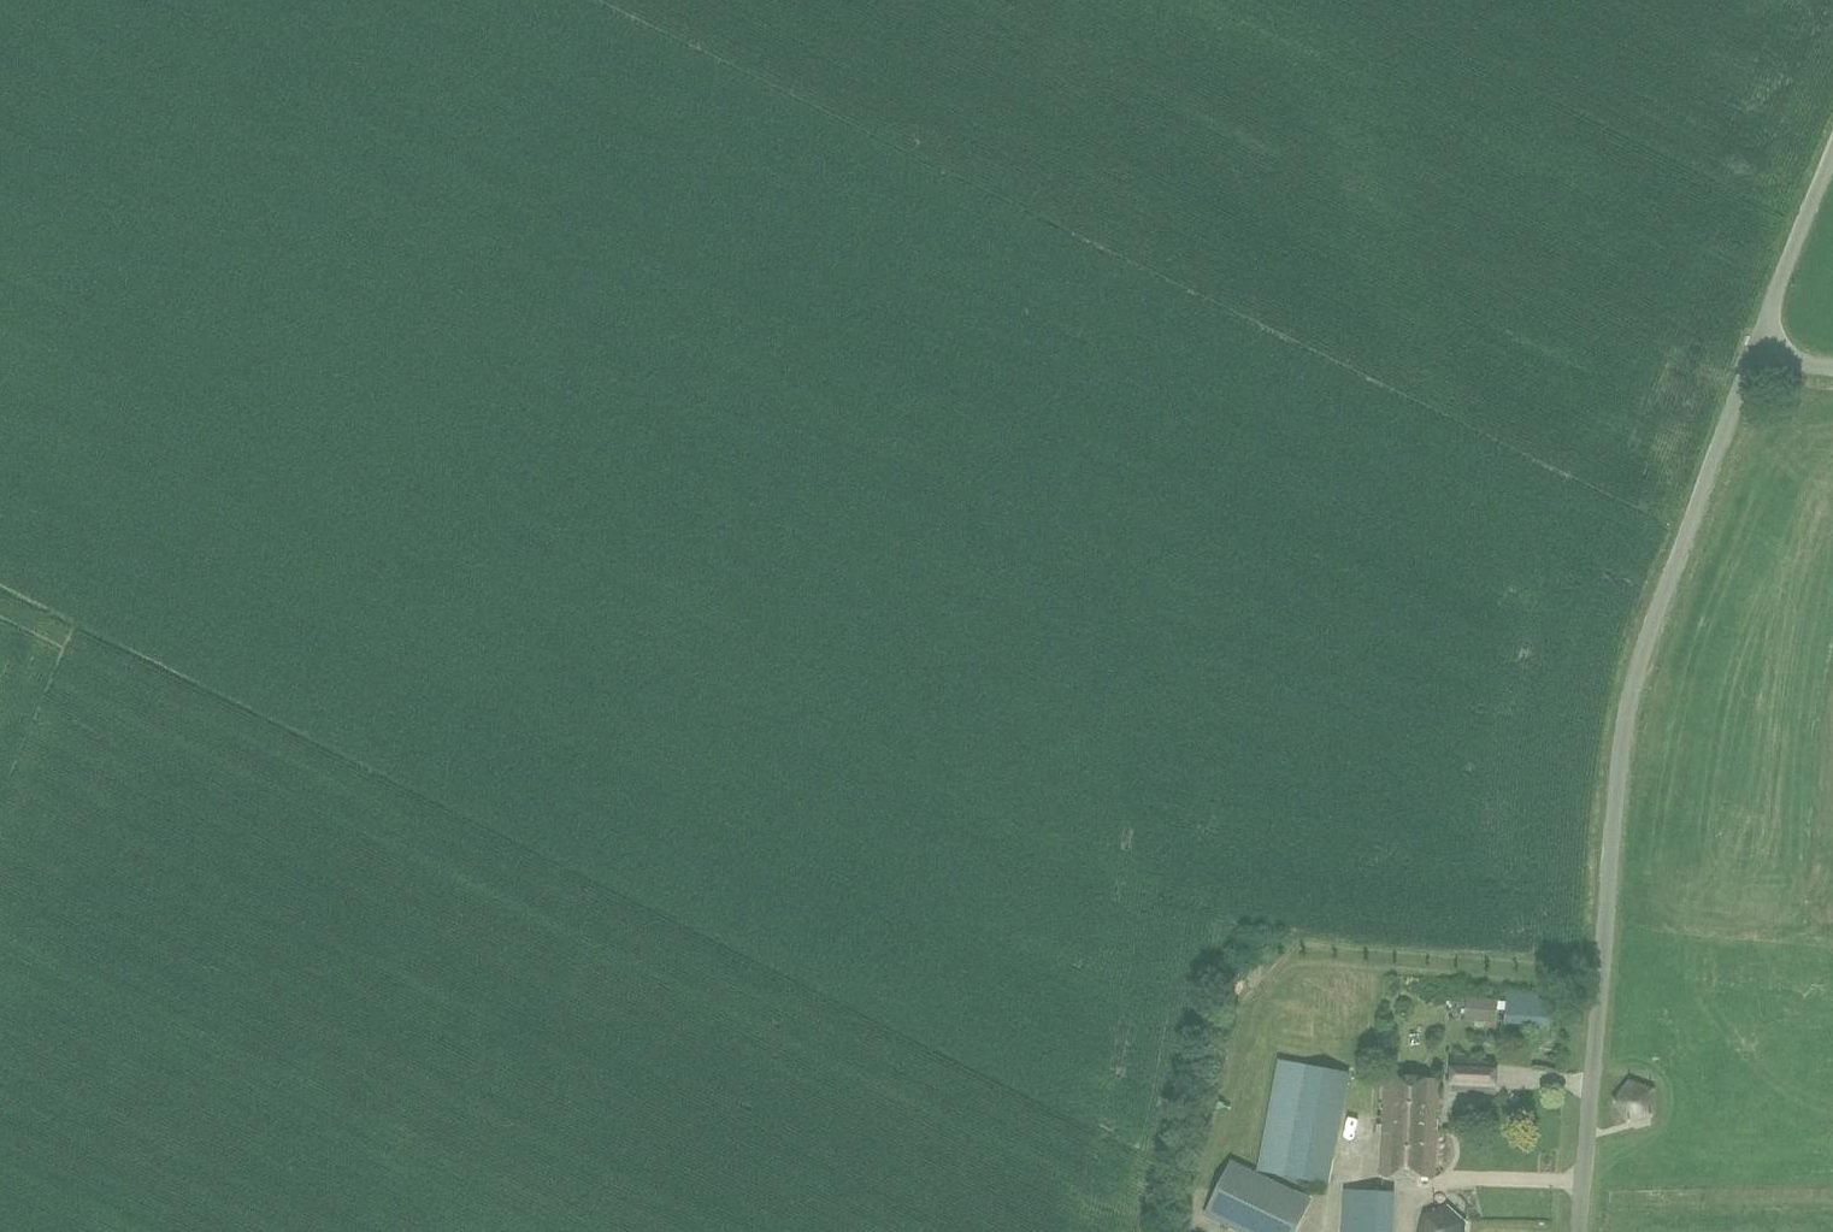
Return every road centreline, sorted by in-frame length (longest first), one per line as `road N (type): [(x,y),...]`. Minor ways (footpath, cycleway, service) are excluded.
road 1 (residential): [(1579,1231),(1617,770),(1652,620),(1758,346)]
road 2 (unclassified): [(1758,346),(1832,154)]

